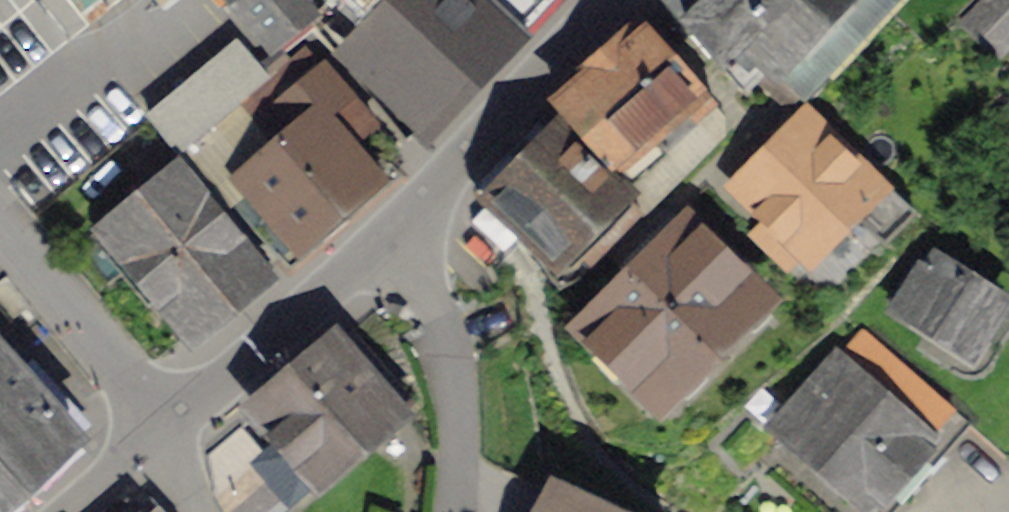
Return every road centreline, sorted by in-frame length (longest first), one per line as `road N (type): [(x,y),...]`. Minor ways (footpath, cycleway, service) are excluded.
road 1 (residential): [(389,220),(428,269),(443,335),(457,478),(452,511)]
road 2 (tertiary): [(601,0),(389,220)]
road 3 (tertiary): [(389,220),(162,421)]
road 4 (residential): [(162,421),(0,219)]
road 5 (tertiary): [(162,421),(60,511)]

